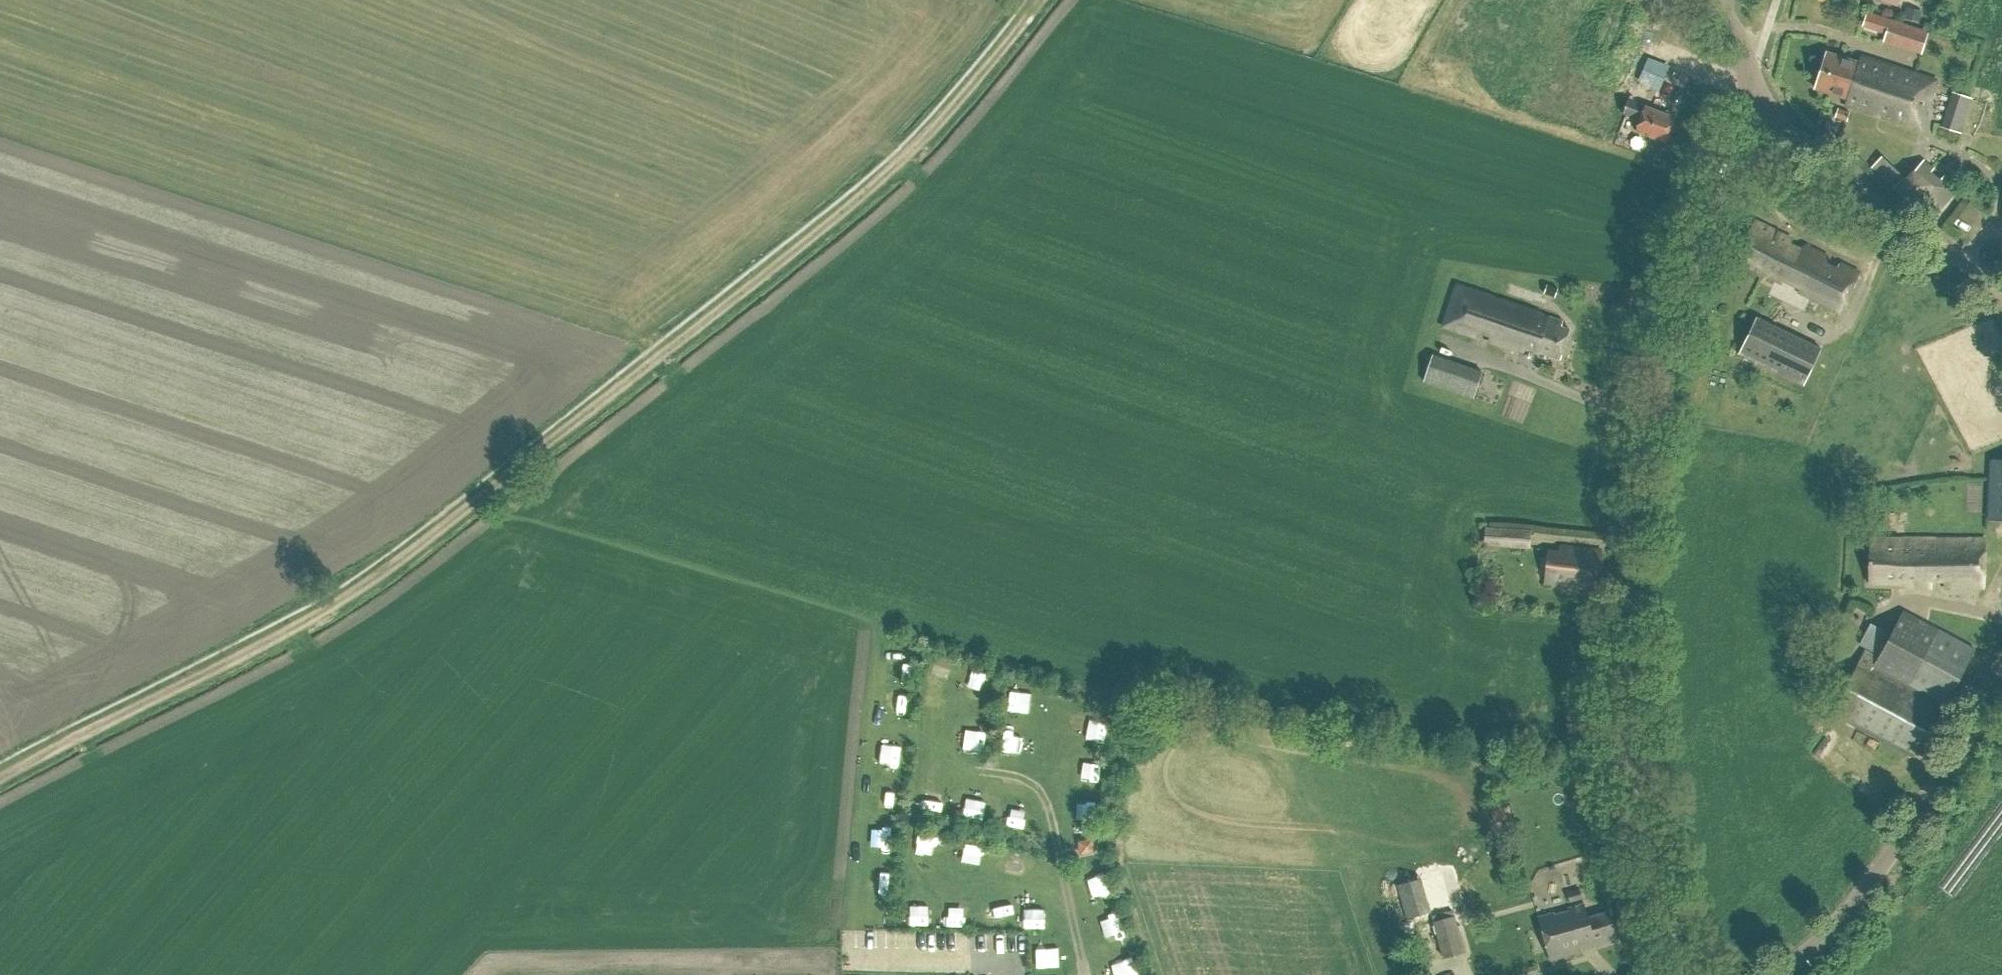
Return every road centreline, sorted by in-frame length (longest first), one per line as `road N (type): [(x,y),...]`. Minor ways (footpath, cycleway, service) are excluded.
road 1 (track): [(0,776),(315,619),(426,545),(852,207),(932,135),(1044,0)]
road 2 (unclassified): [(1699,974),(1625,752),(1619,686),(1659,414),(1745,111)]
road 3 (tertiary): [(1782,974),(1835,923),(1901,838),(2001,685)]
road 4 (unclassified): [(1994,279),(1909,231),(1784,132),(1745,111)]
road 5 (unclassified): [(1745,111),(1750,80),(1729,25),(1709,0)]

